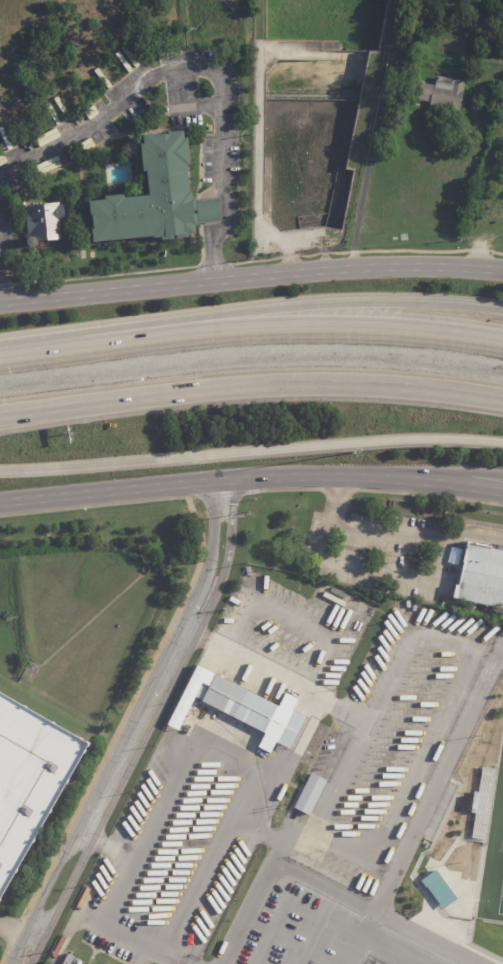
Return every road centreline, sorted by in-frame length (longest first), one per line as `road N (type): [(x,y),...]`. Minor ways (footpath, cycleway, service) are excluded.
road 1 (motorway): [(0,418),(209,390),(326,384),(502,400)]
road 2 (secondary): [(502,272),(394,266),(0,303)]
road 3 (motorway): [(0,472),(395,441),(502,444)]
road 4 (motorway): [(502,311),(291,307),(204,316),(114,340)]
road 5 (motorway): [(502,345),(326,329),(114,340)]
road 6 (tertiary): [(200,579),(76,829)]
road 7 (tertiary): [(93,838),(203,618)]
road 8 (secondary): [(0,503),(229,478)]
road 9 (secondary): [(229,478),(410,477)]
road 10 (tertiary): [(76,829),(8,963)]
road 11 (tertiary): [(203,618),(225,564),(229,478)]

